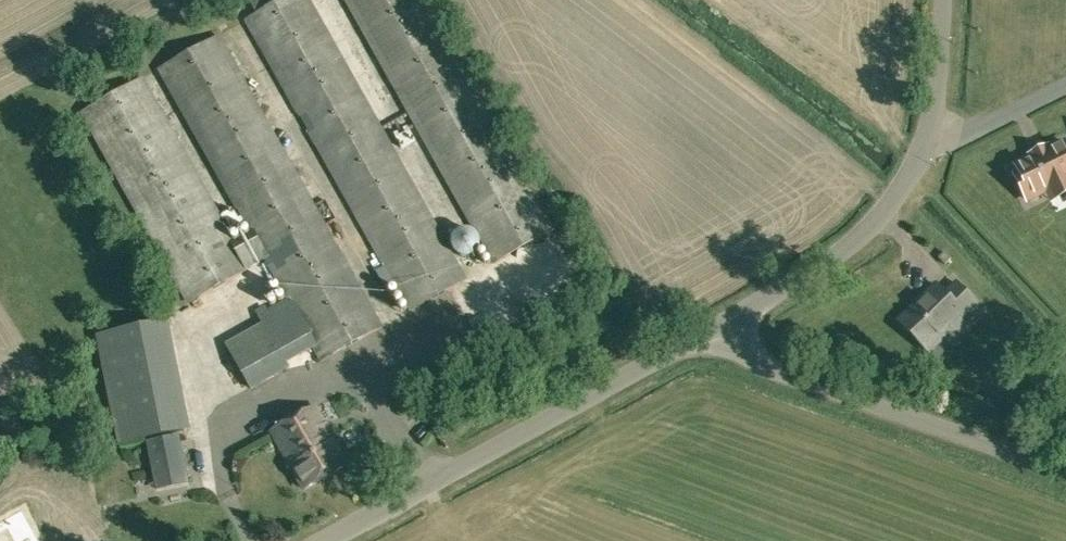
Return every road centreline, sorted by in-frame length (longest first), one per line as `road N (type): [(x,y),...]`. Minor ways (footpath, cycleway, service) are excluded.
road 1 (unclassified): [(703,340),(799,280),(900,190),(927,141),(942,0)]
road 2 (unclassified): [(333,540),(703,340)]
road 3 (unclassified): [(1065,471),(703,340)]

